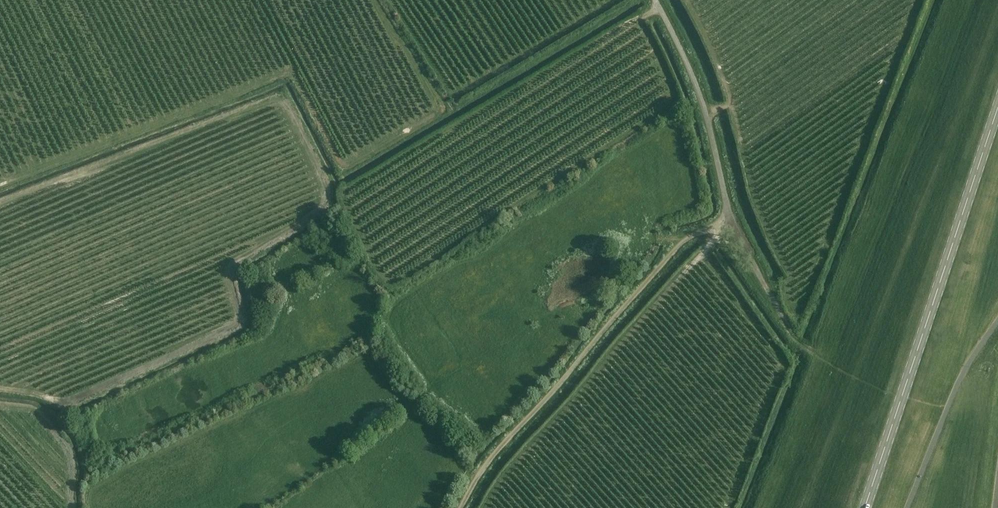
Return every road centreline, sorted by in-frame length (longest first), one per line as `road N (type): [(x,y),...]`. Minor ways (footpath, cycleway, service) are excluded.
road 1 (secondary): [(997,106),(865,507)]
road 2 (track): [(462,507),(497,451),(666,259),(732,222)]
road 3 (unclassified): [(793,331),(732,222),(700,96),(655,0)]

